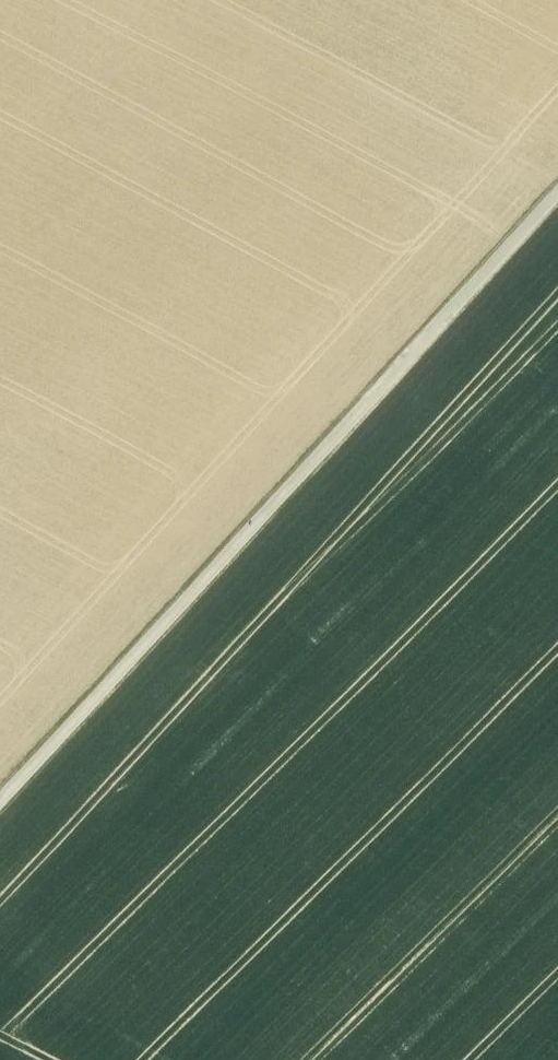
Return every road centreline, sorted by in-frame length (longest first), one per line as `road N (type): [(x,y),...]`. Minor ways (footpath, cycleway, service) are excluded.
road 1 (track): [(557,193),(0,804)]

